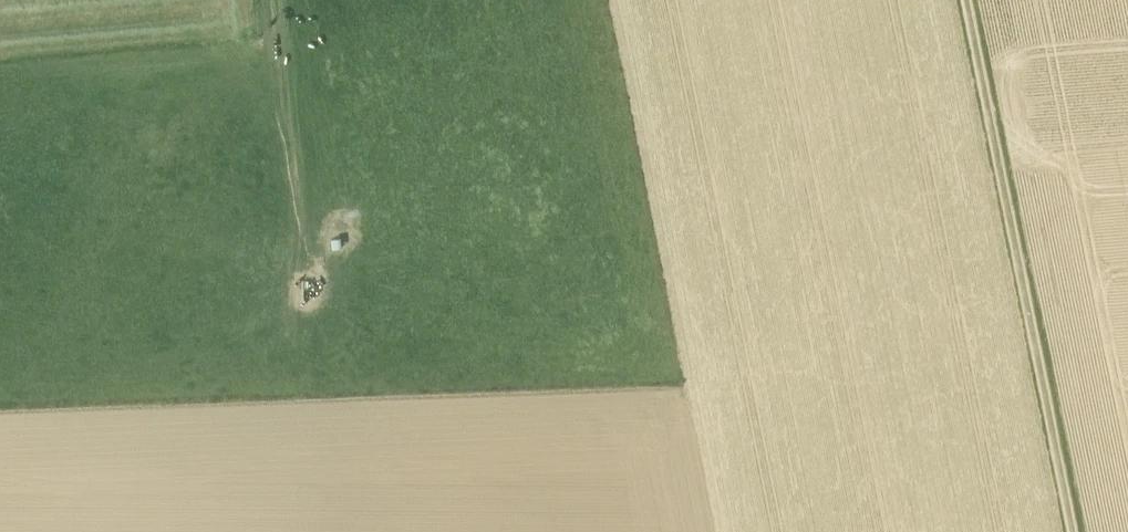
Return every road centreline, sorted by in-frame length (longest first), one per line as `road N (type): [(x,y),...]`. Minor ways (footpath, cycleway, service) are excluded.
road 1 (track): [(965,0),(1073,531)]

